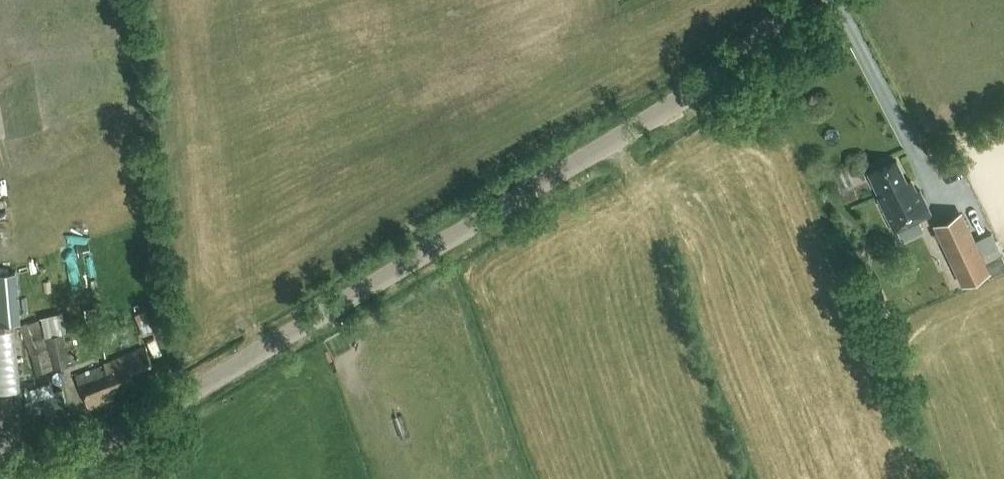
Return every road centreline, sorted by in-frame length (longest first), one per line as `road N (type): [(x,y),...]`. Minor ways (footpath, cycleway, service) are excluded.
road 1 (tertiary): [(33,478),(690,92),(794,0)]

